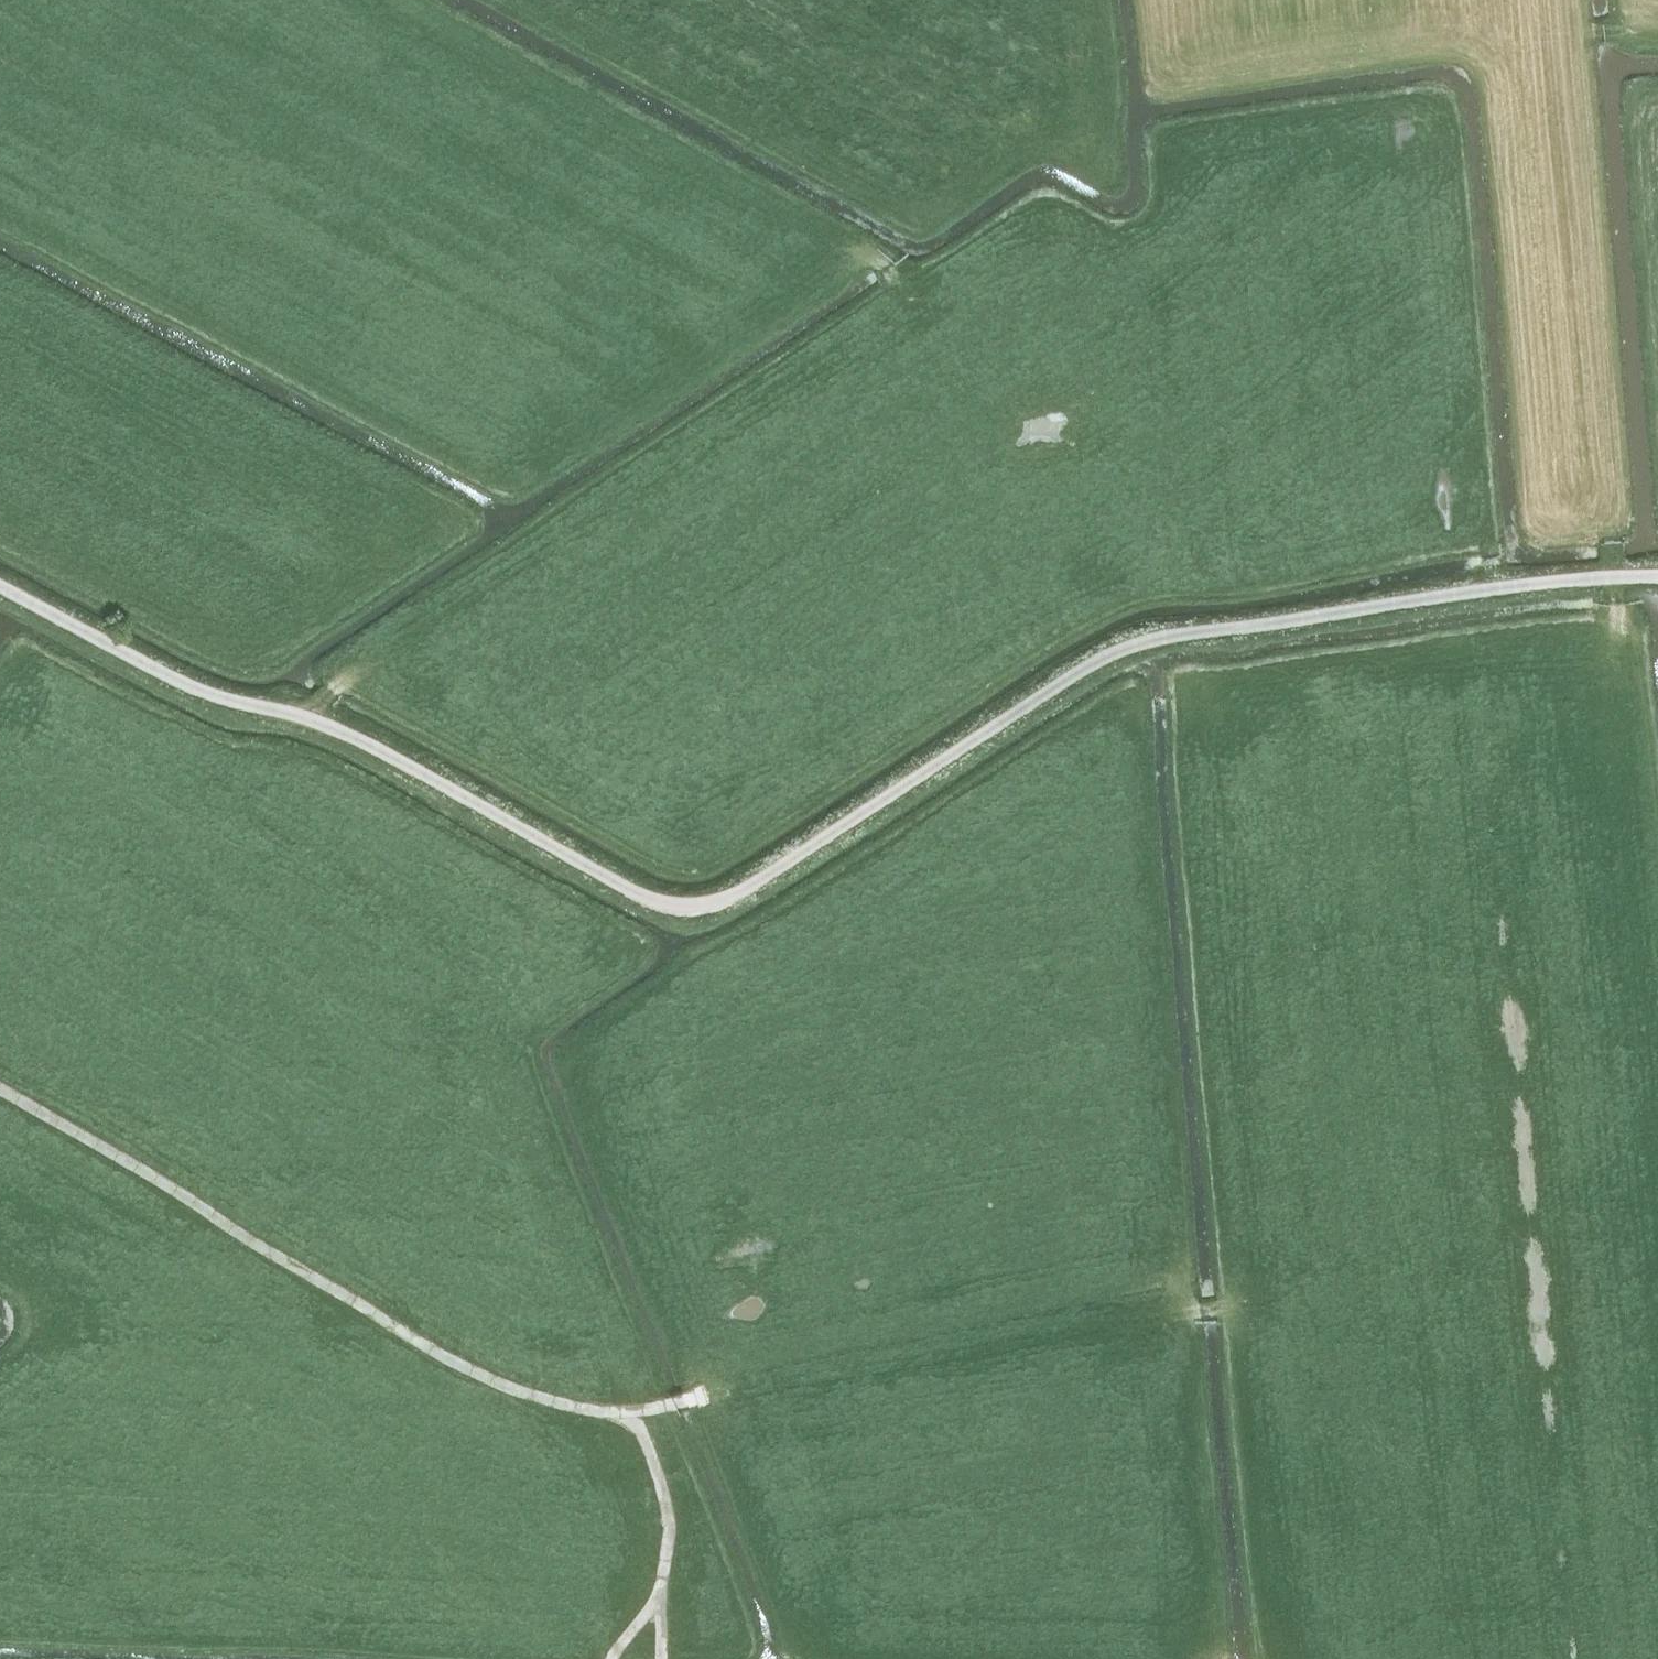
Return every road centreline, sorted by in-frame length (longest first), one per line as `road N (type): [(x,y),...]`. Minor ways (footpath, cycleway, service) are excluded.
road 1 (track): [(700,1397),(596,1412),(488,1379),(0,1090)]
road 2 (track): [(661,1658),(666,1507),(642,1432),(619,1414)]

